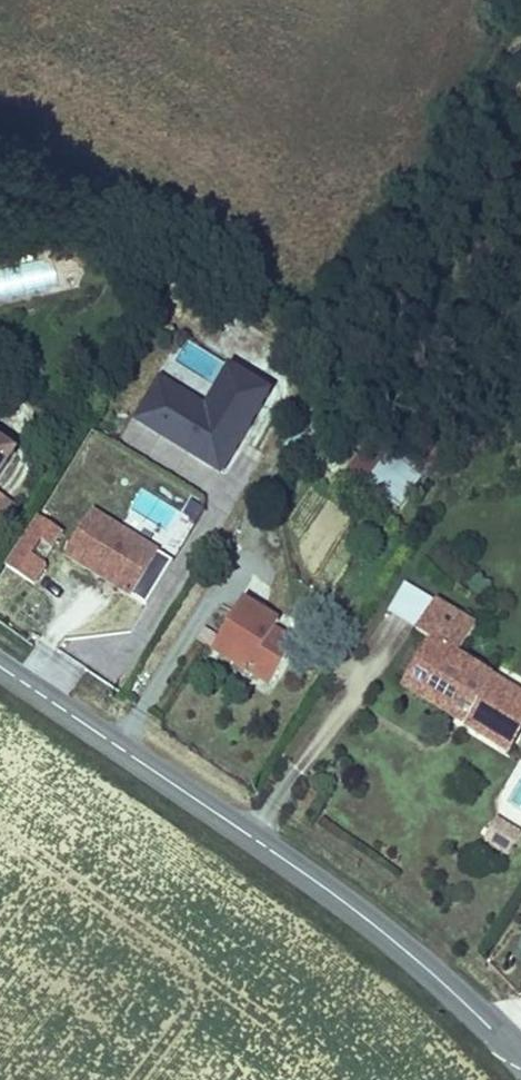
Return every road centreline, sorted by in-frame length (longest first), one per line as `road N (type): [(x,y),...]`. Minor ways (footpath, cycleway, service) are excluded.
road 1 (tertiary): [(520,1061),(446,986),(334,895),(0,665)]

